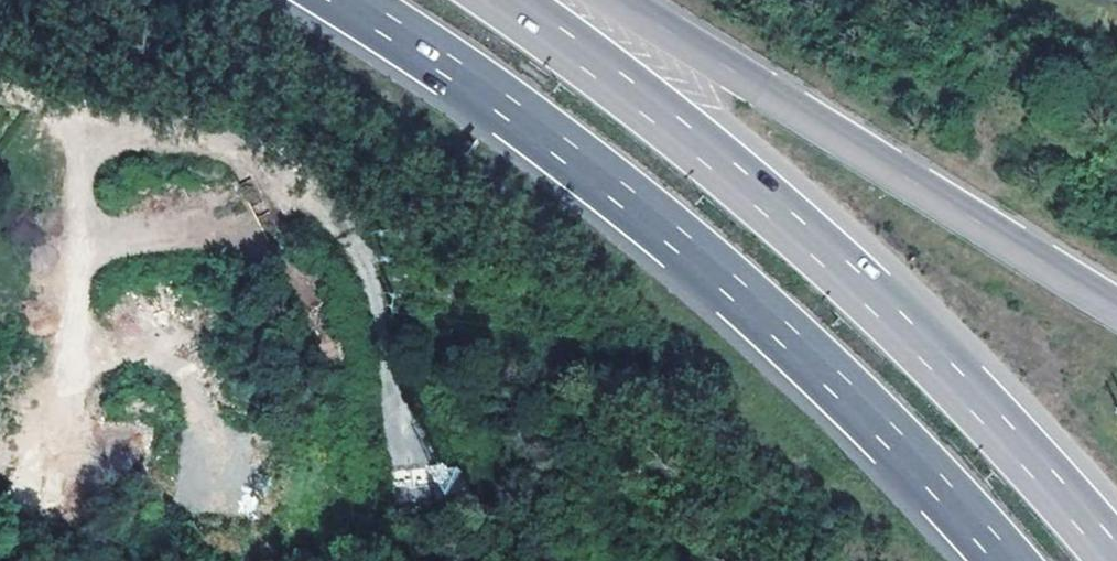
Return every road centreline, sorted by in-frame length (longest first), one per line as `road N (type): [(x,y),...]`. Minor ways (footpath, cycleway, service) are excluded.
road 1 (motorway): [(334,0),(454,75),(696,255),(882,430),(1003,560)]
road 2 (motorway): [(1116,560),(838,267),(609,76),(503,0)]
road 3 (motorway): [(1116,313),(611,0)]
road 4 (track): [(314,200),(230,142),(96,121),(0,93)]

